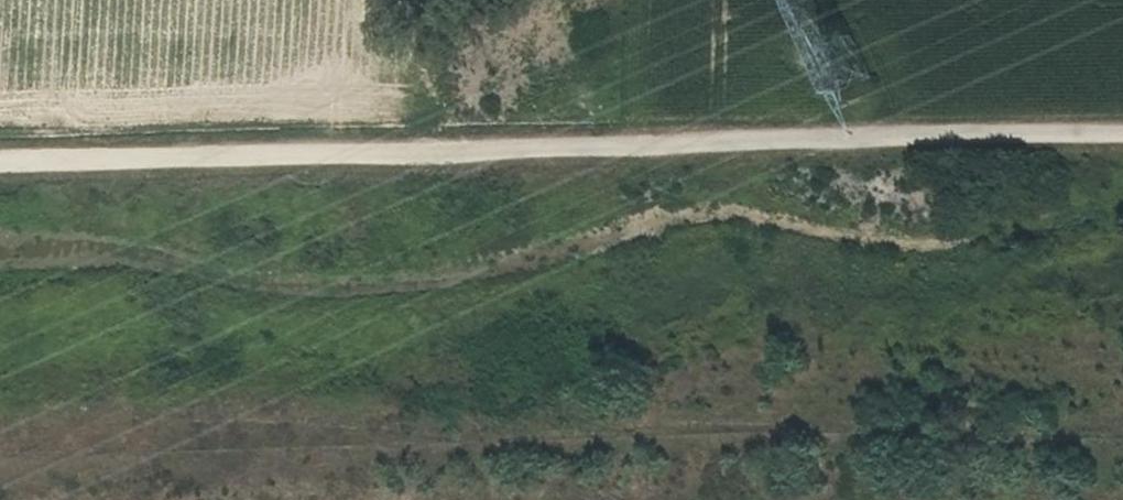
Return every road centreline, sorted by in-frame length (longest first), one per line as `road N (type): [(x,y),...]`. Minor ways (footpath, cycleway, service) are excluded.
road 1 (track): [(0,159),(1122,129)]

